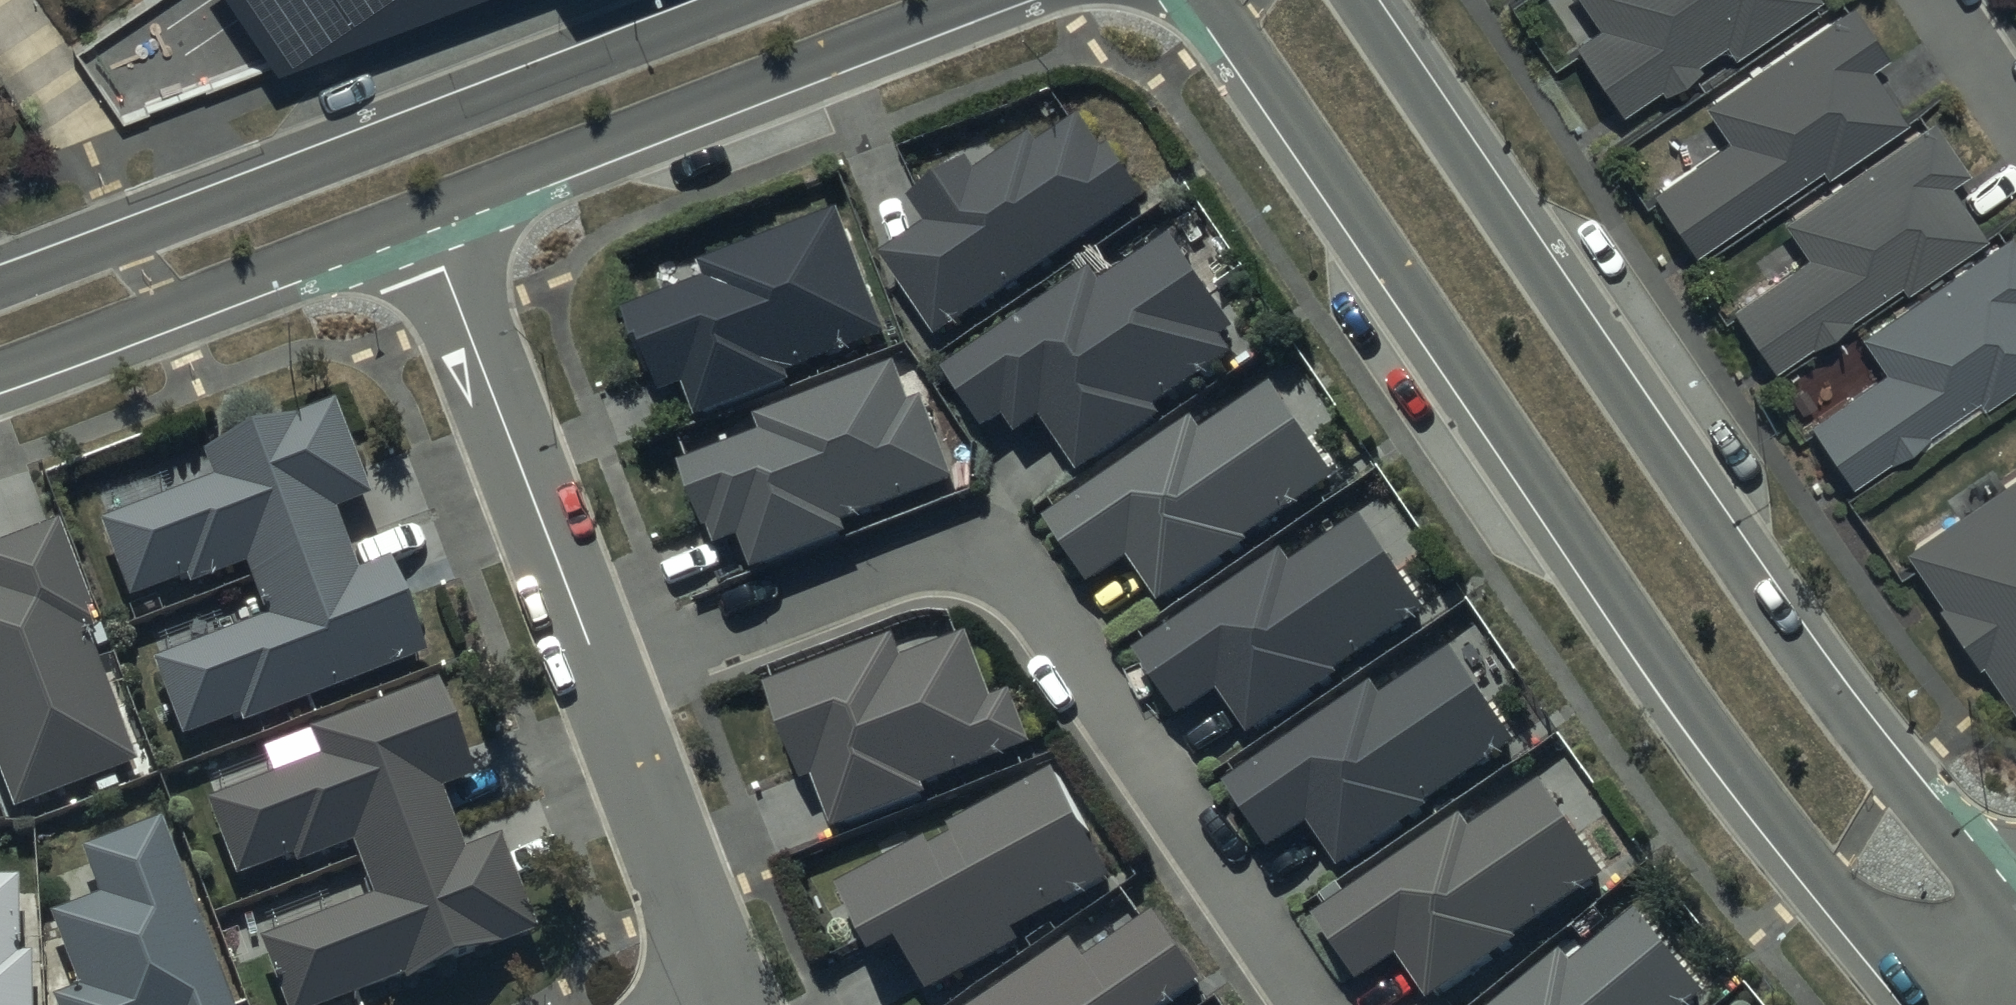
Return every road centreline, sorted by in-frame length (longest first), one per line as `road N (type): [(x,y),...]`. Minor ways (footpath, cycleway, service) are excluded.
road 1 (residential): [(1926,996),(1654,650),(1216,0)]
road 2 (residential): [(1349,0),(1752,591),(2011,921)]
road 3 (residential): [(603,678),(888,566),(932,557),(978,562),(1018,581),(1048,622),(1307,1004)]
road 4 (residential): [(0,287),(755,0)]
road 5 (residential): [(971,0),(424,210)]
road 6 (residential): [(603,678),(424,210)]
road 7 (residential): [(424,210),(0,370)]
road 8 (residential): [(730,1004),(603,678)]
road 9 (residential): [(2015,111),(1940,0)]

